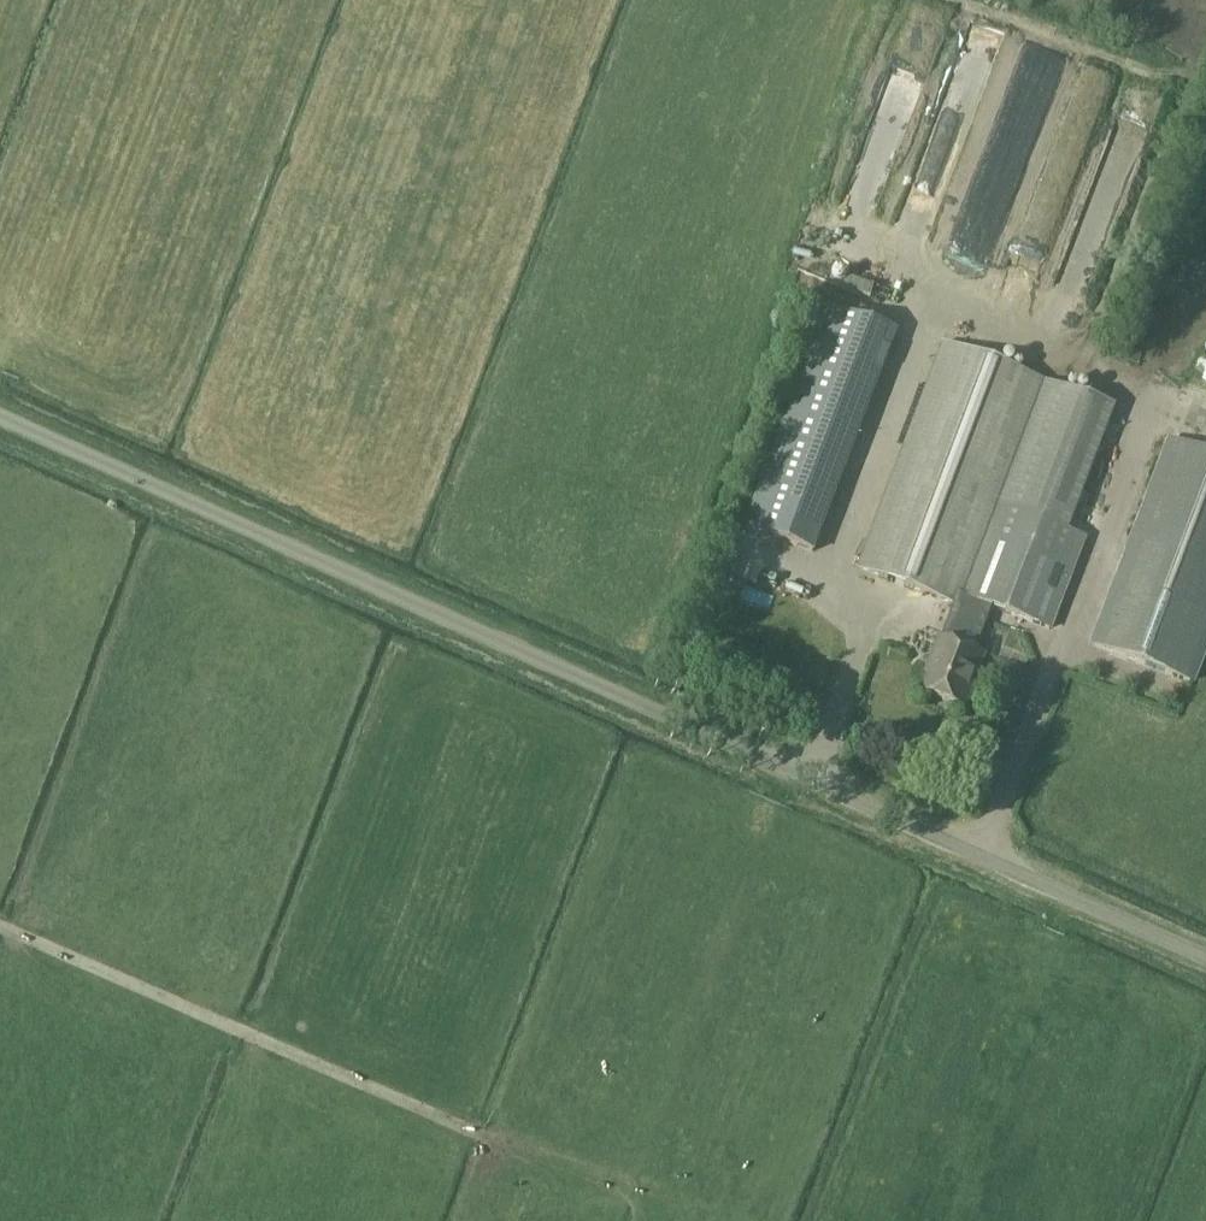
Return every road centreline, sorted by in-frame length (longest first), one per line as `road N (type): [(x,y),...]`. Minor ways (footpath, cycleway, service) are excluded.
road 1 (unclassified): [(1205,957),(0,417)]
road 2 (track): [(499,1142),(0,926)]

